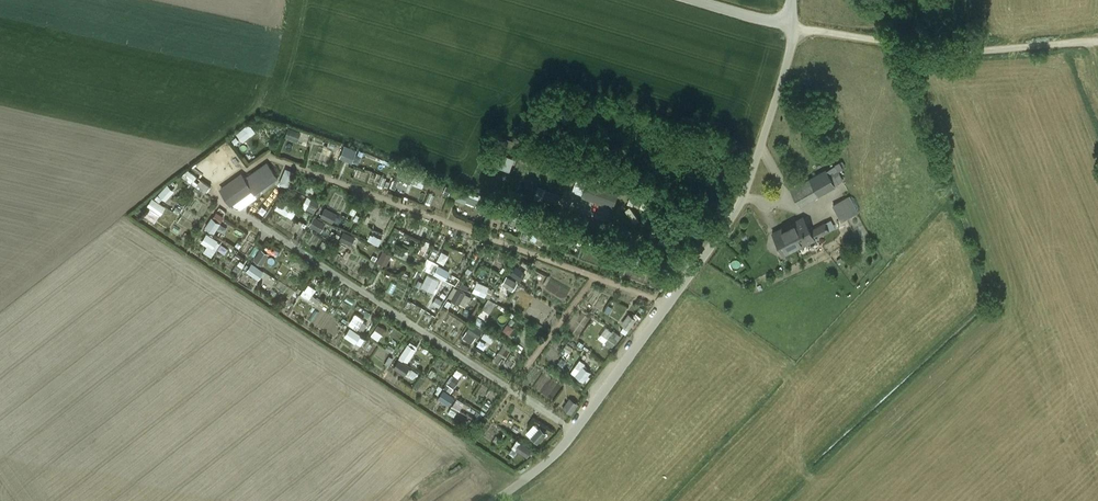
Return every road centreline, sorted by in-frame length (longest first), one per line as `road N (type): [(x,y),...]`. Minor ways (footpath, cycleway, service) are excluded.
road 1 (unclassified): [(793,25),(739,207),(575,432),(495,500)]

